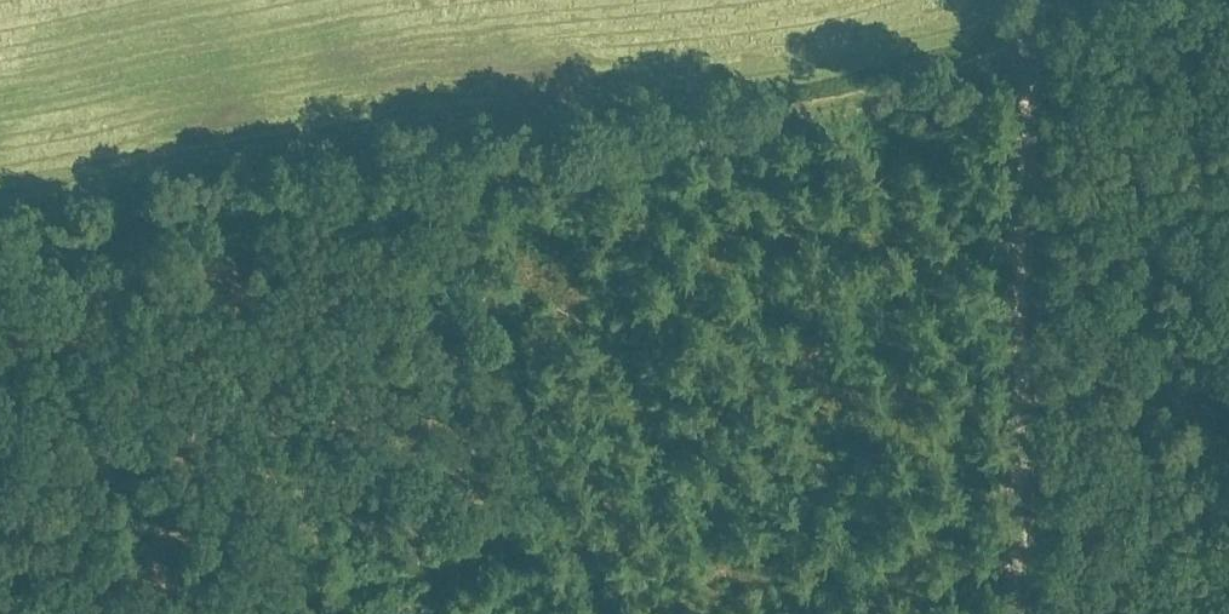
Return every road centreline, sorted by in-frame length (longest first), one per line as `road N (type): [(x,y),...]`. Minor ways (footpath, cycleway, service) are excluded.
road 1 (track): [(0,239),(88,219),(457,188),(695,146),(1025,48)]
road 2 (track): [(1014,613),(1013,257),(1025,48)]
road 3 (track): [(457,188),(600,613)]
road 4 (track): [(573,535),(243,613)]

